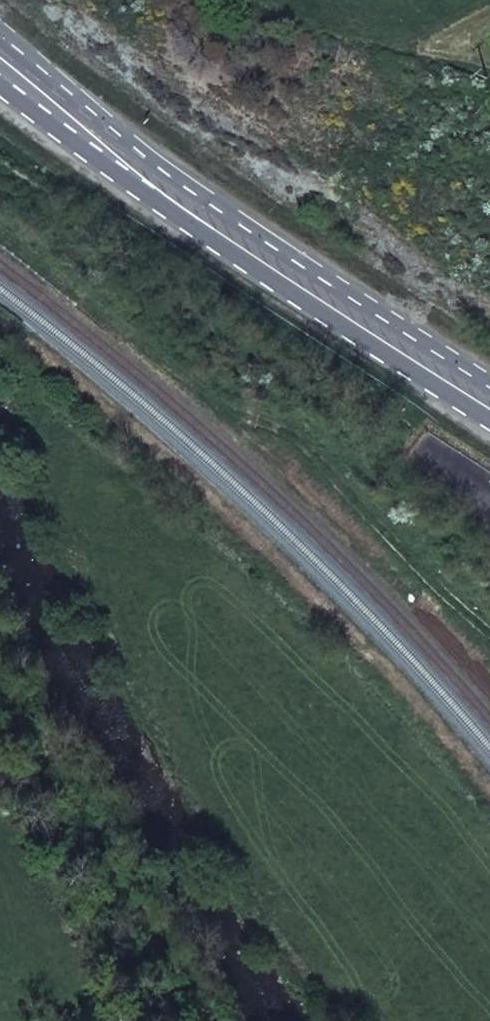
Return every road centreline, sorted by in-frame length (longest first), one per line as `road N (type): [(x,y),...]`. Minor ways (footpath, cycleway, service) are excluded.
road 1 (primary): [(0,57),(132,163),(489,401)]

